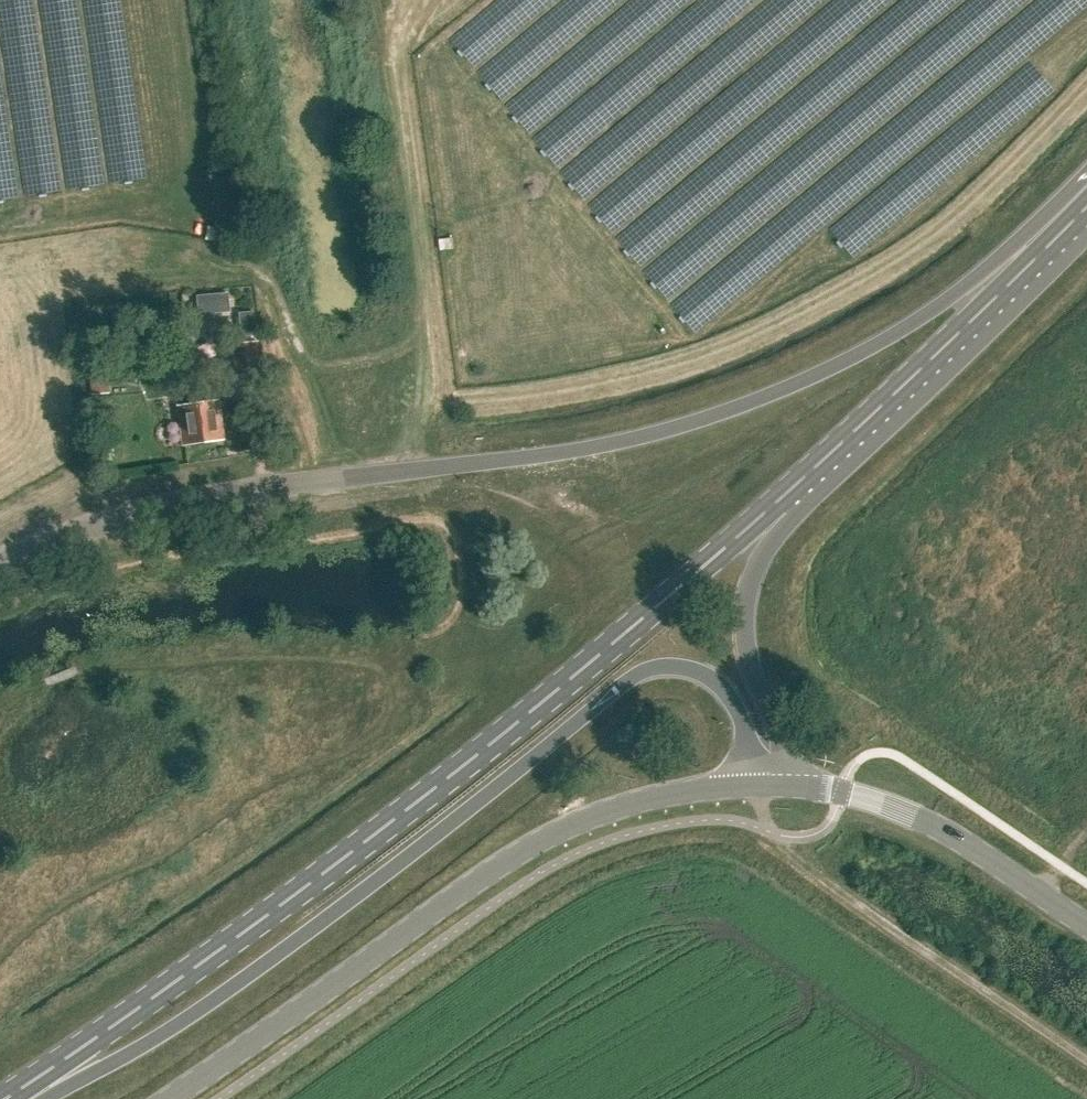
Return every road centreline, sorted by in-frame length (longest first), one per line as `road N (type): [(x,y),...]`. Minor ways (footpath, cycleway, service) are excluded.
road 1 (primary): [(8,1098),(413,804),(785,495)]
road 2 (primary): [(19,1098),(134,1050),(223,993),(632,677),(682,672),(709,684),(733,710),(751,783)]
road 3 (primary): [(1086,198),(869,349),(784,390),(598,448),(435,468)]
road 4 (tertiary): [(170,1098),(544,840),(622,808),(751,783)]
road 5 (track): [(374,0),(423,300),(435,468)]
road 6 (tertiary): [(435,468),(173,503),(72,529),(0,558)]
road 7 (primary): [(785,495),(1086,207)]
road 8 (track): [(1086,1059),(797,861),(770,831)]
road 9 (tertiary): [(1086,926),(938,825),(788,785)]
road 10 (primary): [(788,785),(745,639),(748,591),(785,495)]

